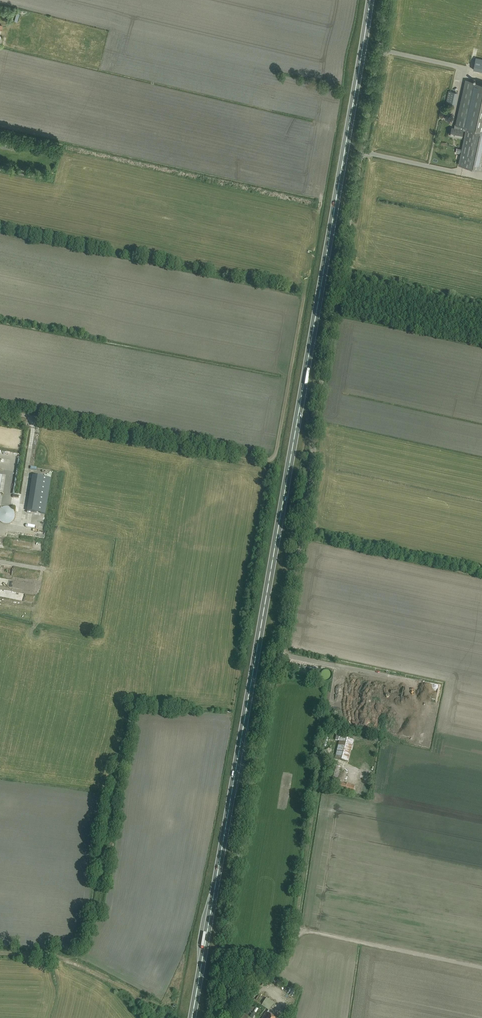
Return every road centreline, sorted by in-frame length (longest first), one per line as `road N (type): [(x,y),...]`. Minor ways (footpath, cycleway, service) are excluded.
road 1 (trunk): [(192,1017),(370,0)]
road 2 (unclassified): [(216,1017),(387,0)]
road 3 (track): [(481,967),(297,933),(320,770)]
road 4 (unclassified): [(282,464),(0,412)]

